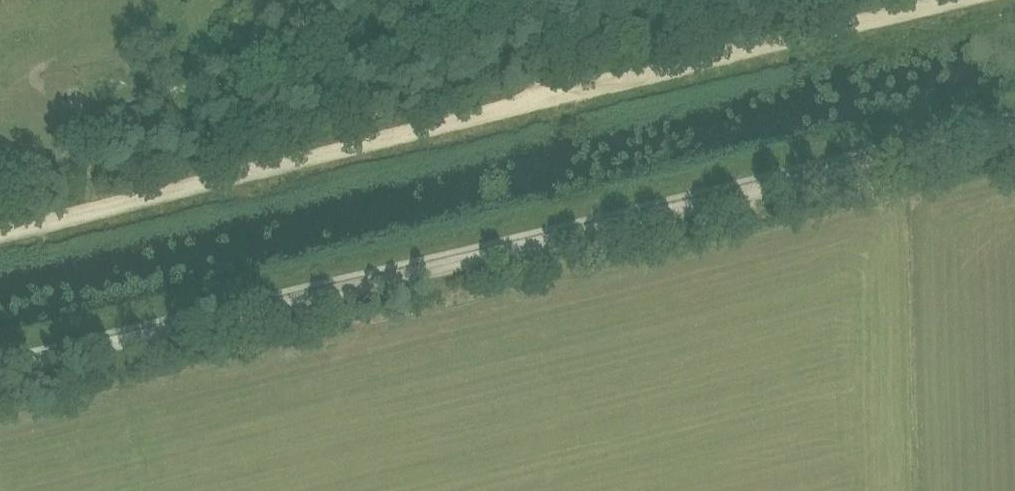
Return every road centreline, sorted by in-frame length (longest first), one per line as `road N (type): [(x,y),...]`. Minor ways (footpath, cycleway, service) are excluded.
road 1 (unclassified): [(0,371),(1014,125)]
road 2 (track): [(952,0),(0,228)]

